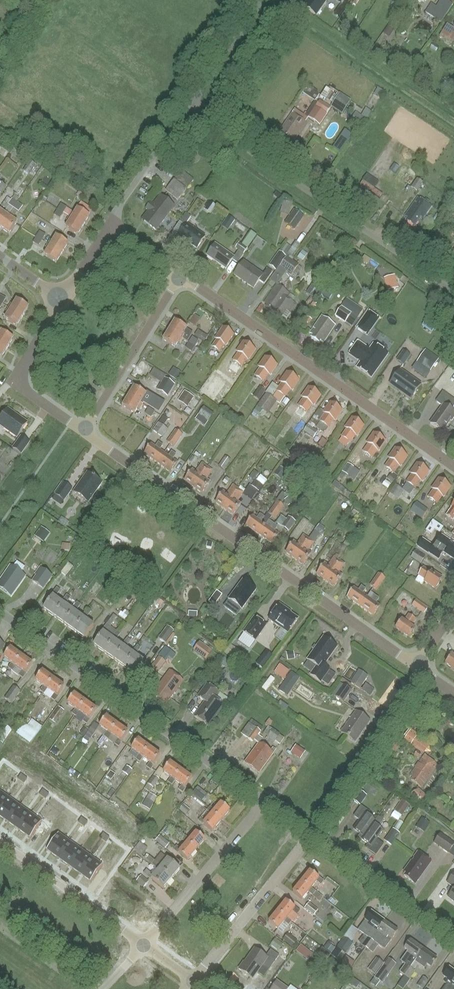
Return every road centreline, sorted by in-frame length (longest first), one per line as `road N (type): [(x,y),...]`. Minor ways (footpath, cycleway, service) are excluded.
road 1 (residential): [(422,670),(84,432)]
road 2 (residential): [(453,465),(181,278)]
road 3 (residential): [(267,804),(0,612)]
road 4 (residential): [(453,293),(191,109)]
road 5 (residential): [(312,836),(422,670)]
road 6 (residential): [(267,804),(144,945)]
road 7 (residential): [(197,980),(312,836)]
road 8 (residential): [(84,432),(181,278)]
road 9 (residential): [(84,432),(12,382),(62,302)]
road 10 (unclassified): [(144,945),(0,840)]
road 11 (unclassified): [(453,938),(312,836)]
road 12 (residential): [(111,225),(191,109)]
road 13 (residential): [(191,109),(265,0)]

